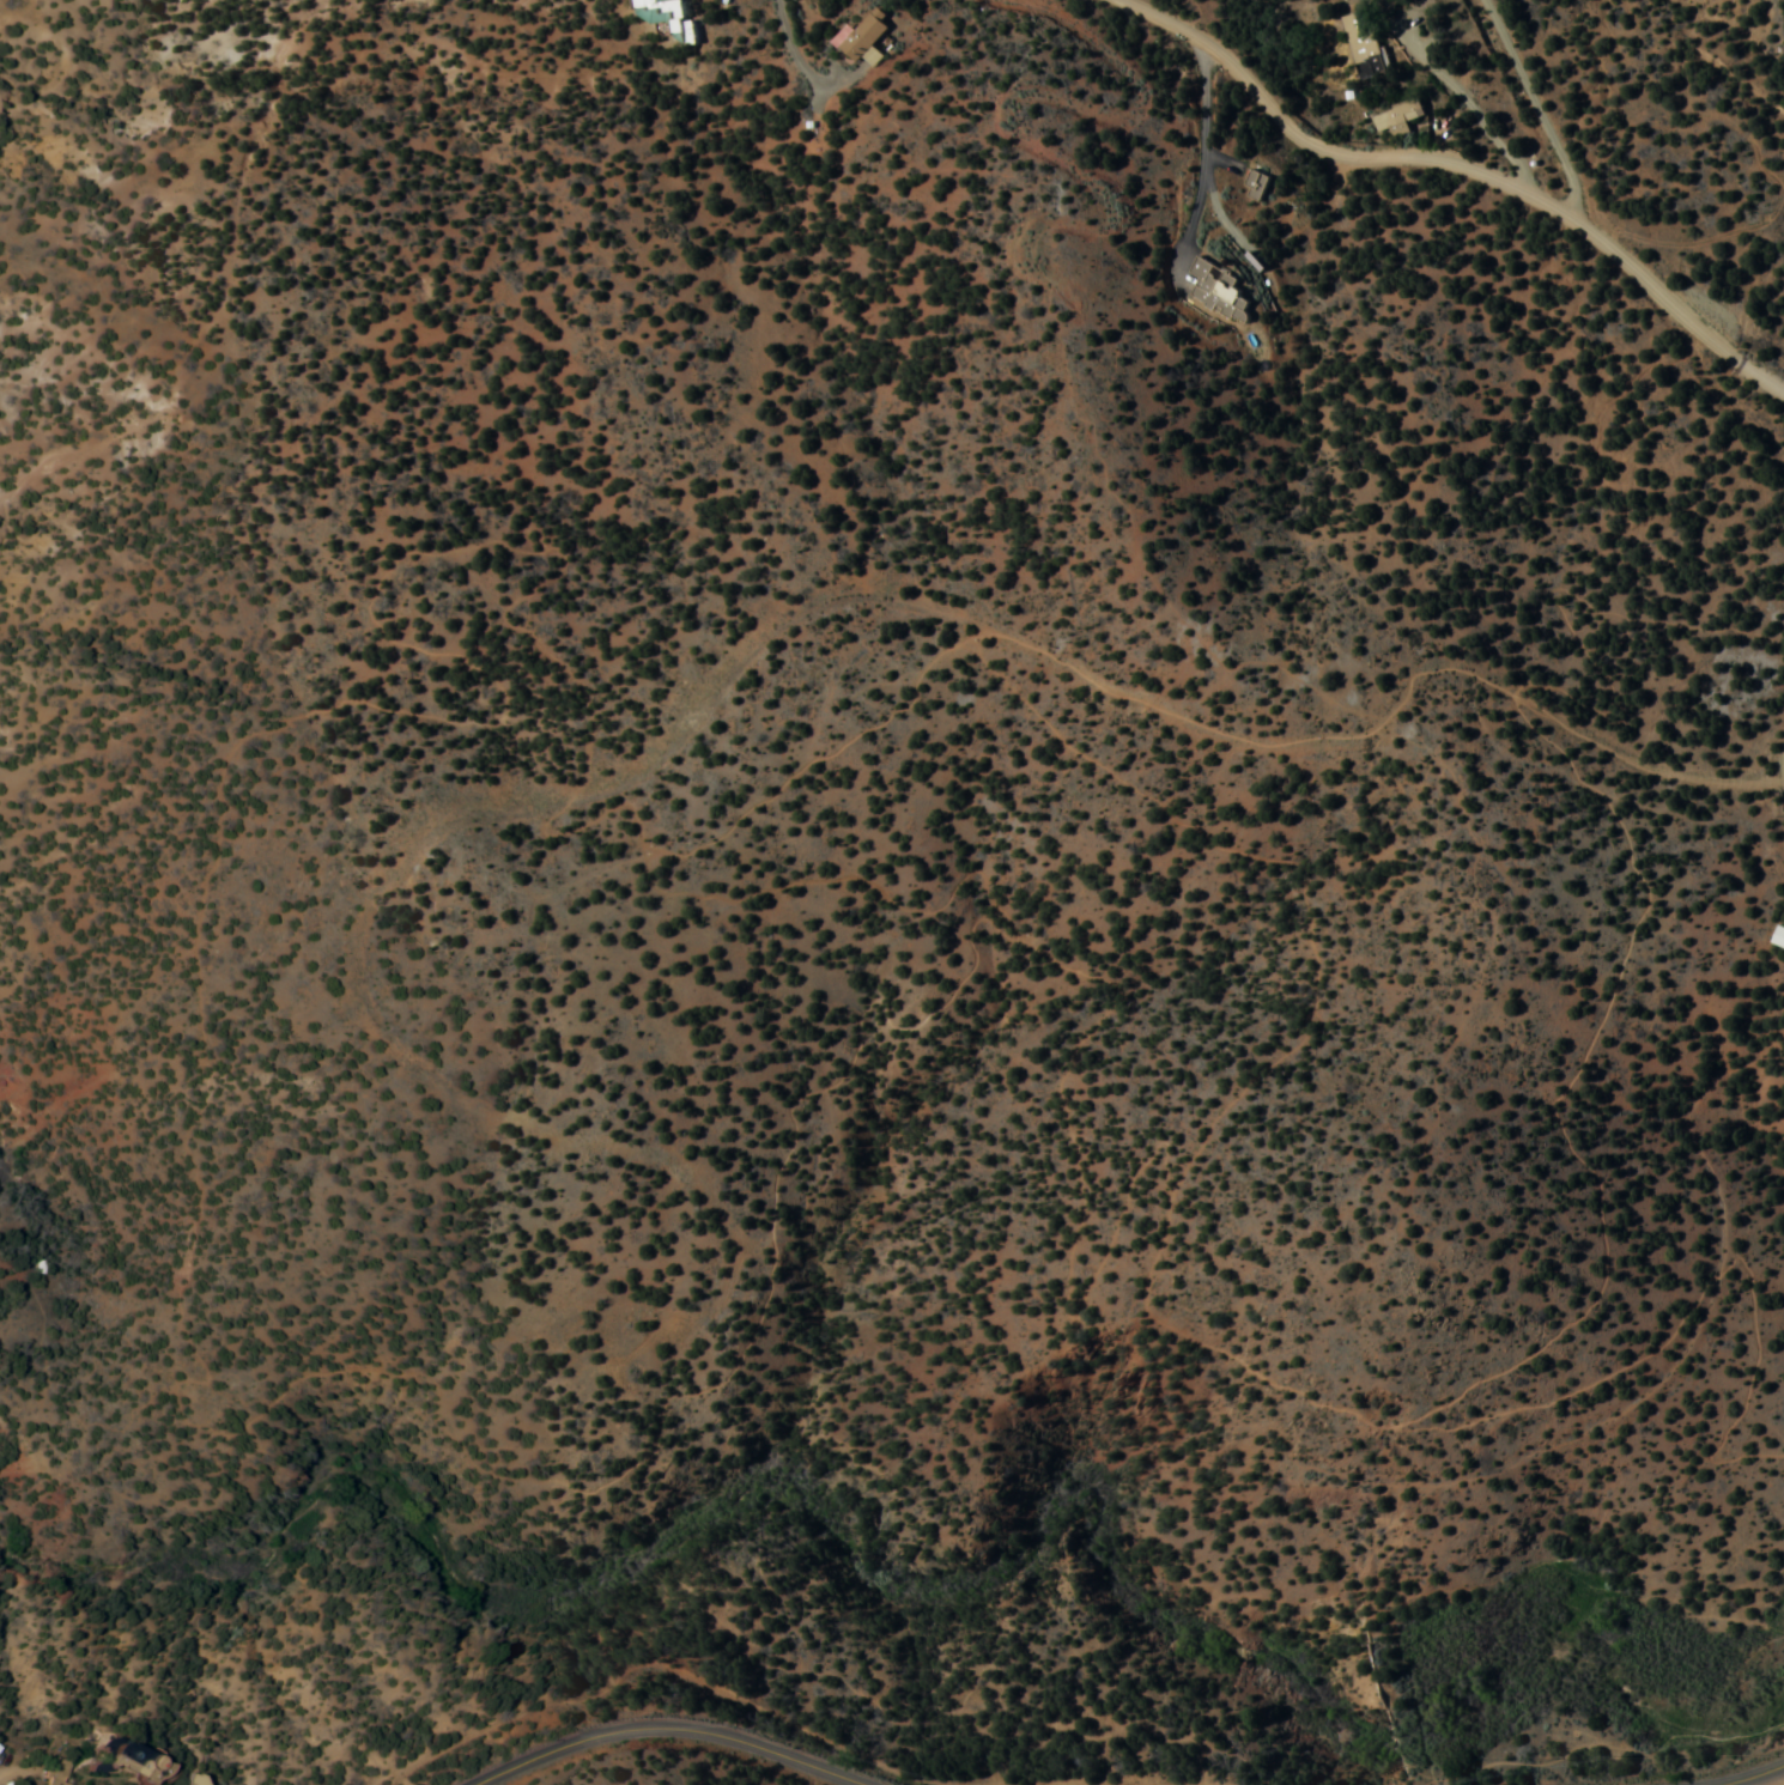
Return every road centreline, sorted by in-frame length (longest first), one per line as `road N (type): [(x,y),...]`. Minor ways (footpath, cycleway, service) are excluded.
road 1 (residential): [(1783,394),(1739,364),(1571,217),(1455,163),(1313,148),(1281,125),(1224,56),(1122,0)]
road 2 (residential): [(474,1784),(594,1736),(665,1728),(750,1743),(862,1784)]

